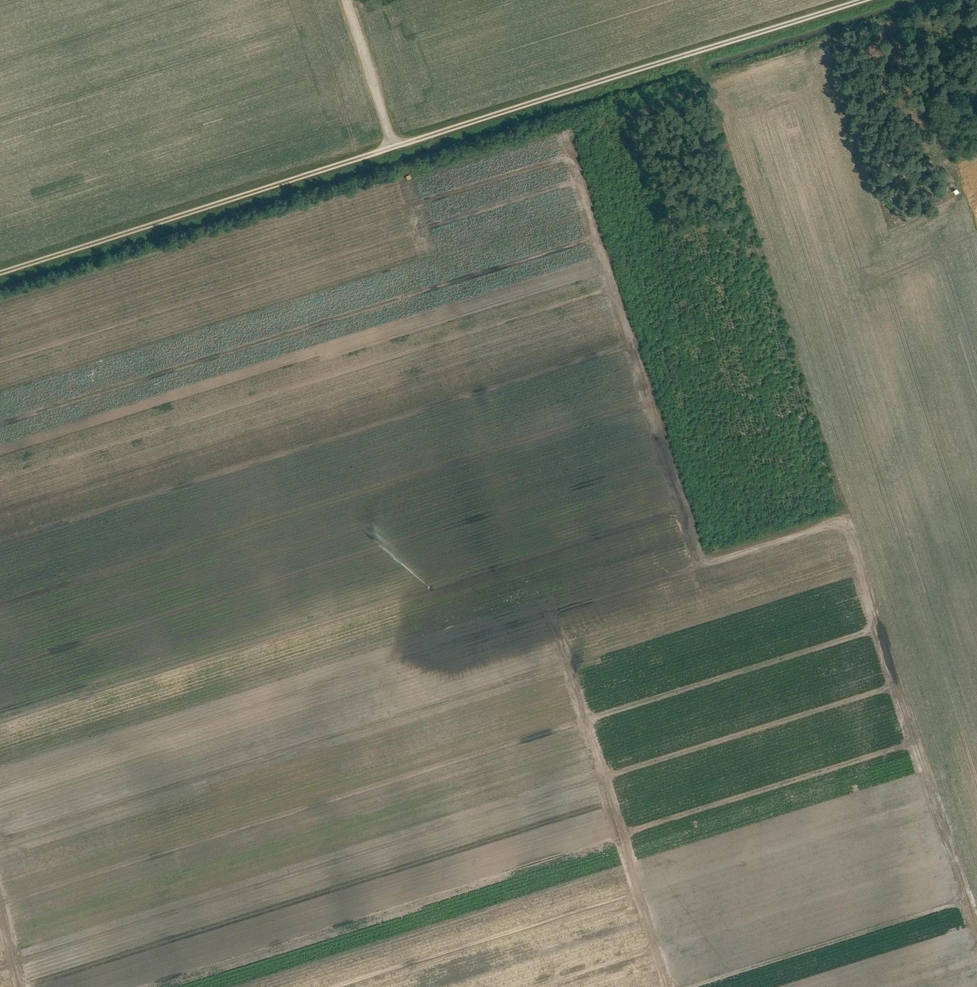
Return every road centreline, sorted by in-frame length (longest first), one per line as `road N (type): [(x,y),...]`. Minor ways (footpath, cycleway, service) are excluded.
road 1 (unclassified): [(864,0),(0,271)]
road 2 (track): [(393,146),(346,0)]

